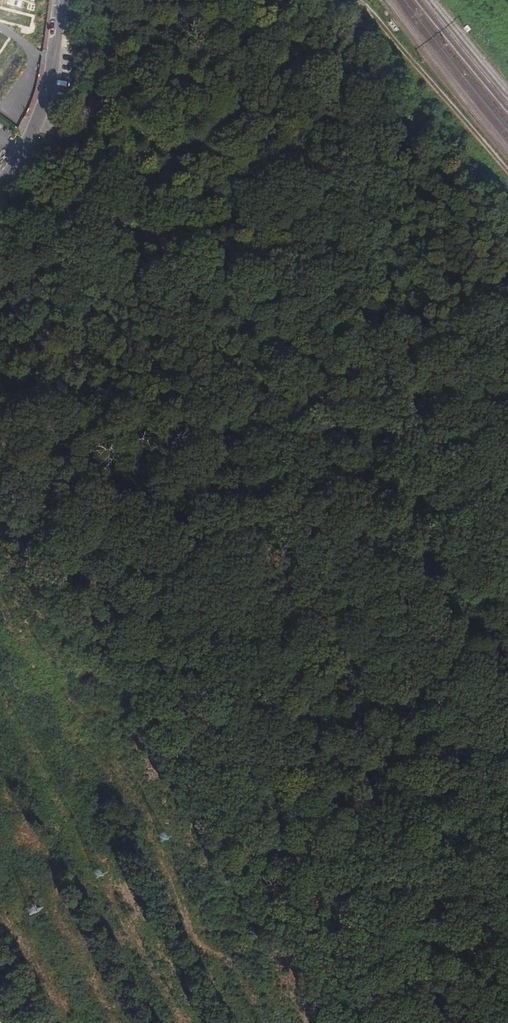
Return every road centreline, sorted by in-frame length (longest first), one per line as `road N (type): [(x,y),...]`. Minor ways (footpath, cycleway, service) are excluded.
road 1 (unclassified): [(0,182),(52,112),(65,0)]

